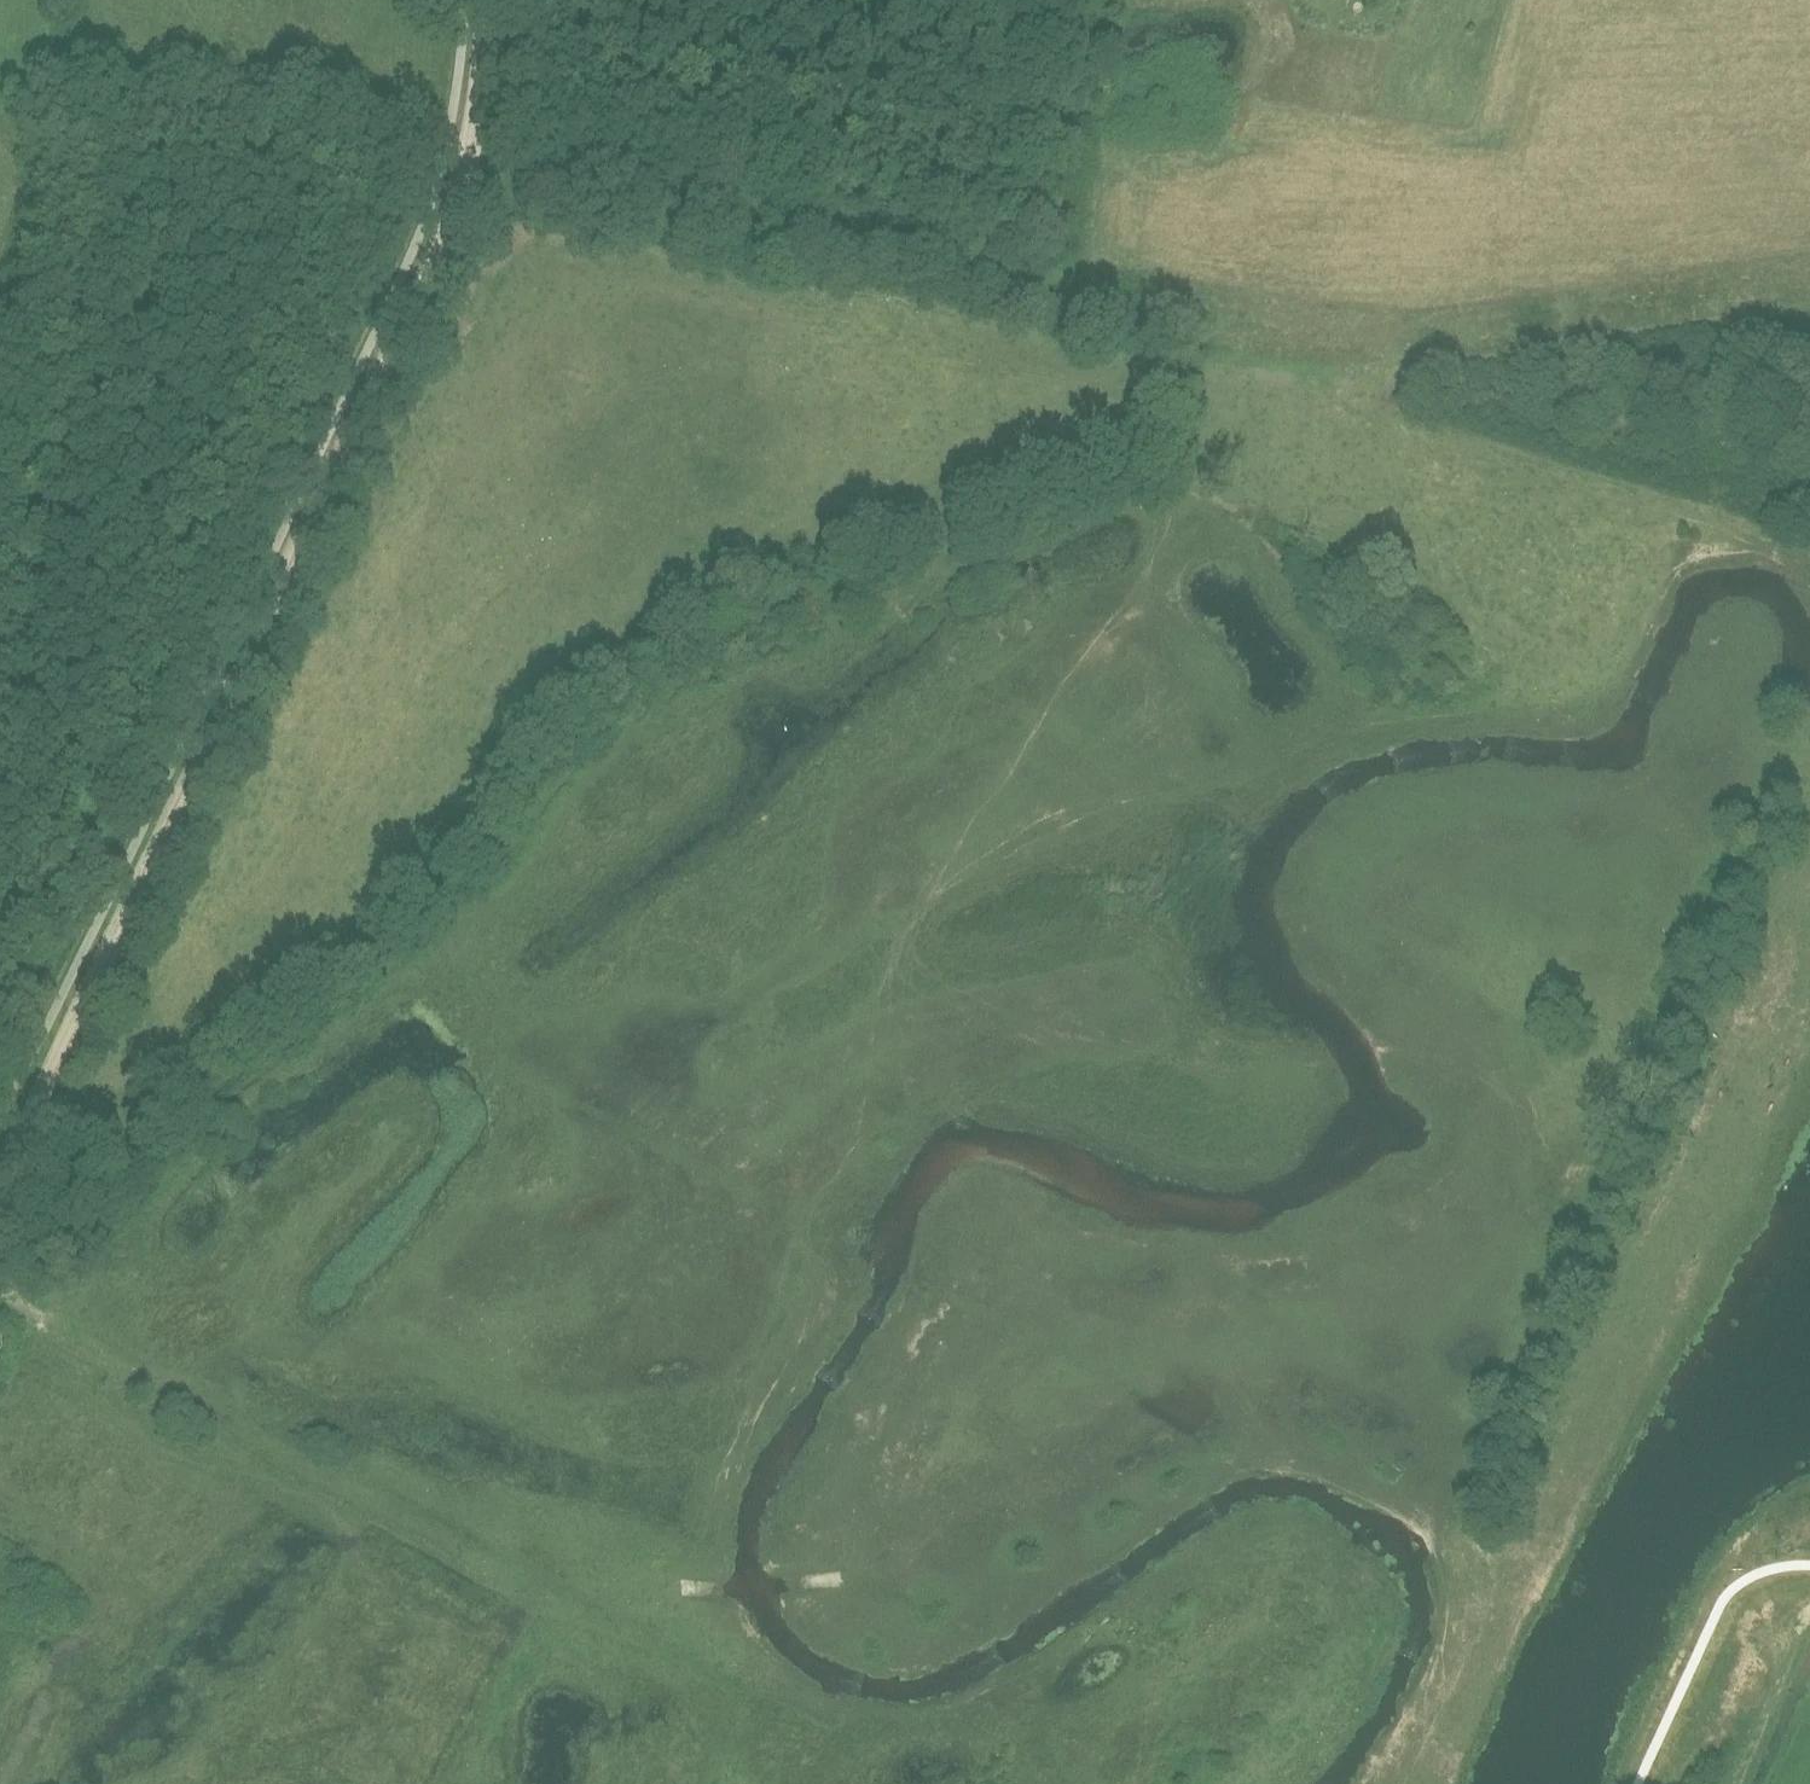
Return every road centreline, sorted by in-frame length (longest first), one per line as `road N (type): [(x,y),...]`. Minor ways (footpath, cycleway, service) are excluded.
road 1 (track): [(0,1169),(217,729),(440,247),(476,98),(484,0)]

